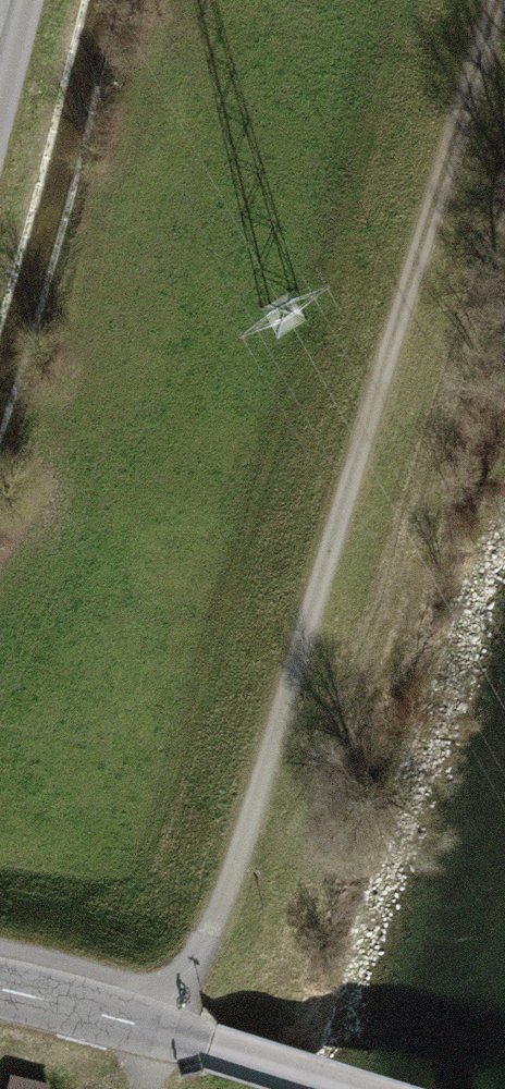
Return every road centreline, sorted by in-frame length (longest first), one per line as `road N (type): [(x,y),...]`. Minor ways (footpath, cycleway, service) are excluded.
road 1 (track): [(498,0),(310,616),(167,1034)]
road 2 (tertiary): [(345,1088),(0,989)]

